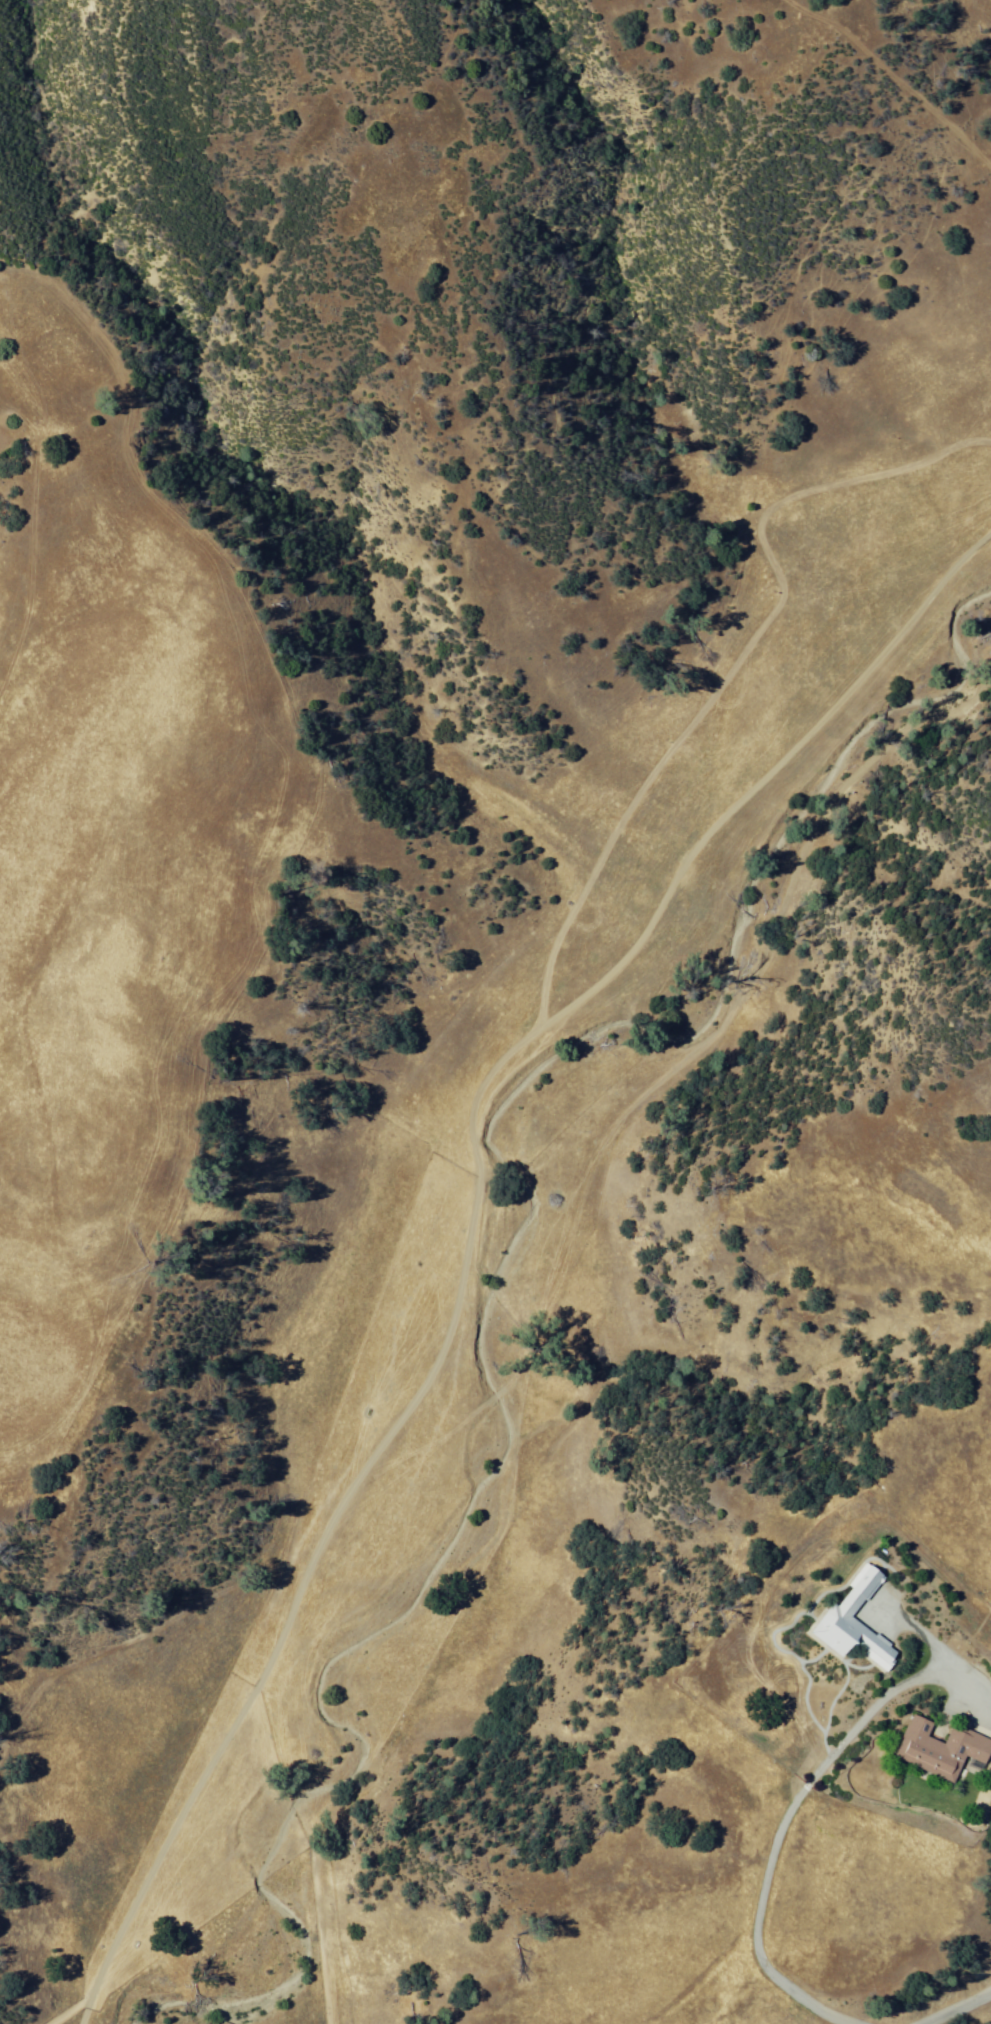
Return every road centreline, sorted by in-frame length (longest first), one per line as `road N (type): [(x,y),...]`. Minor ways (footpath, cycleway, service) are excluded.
road 1 (track): [(80,2023),(322,1541),(439,1359),(466,1265),(479,1166),(476,1109),(487,1076),(510,1047),(636,944),(711,833),(990,538)]

